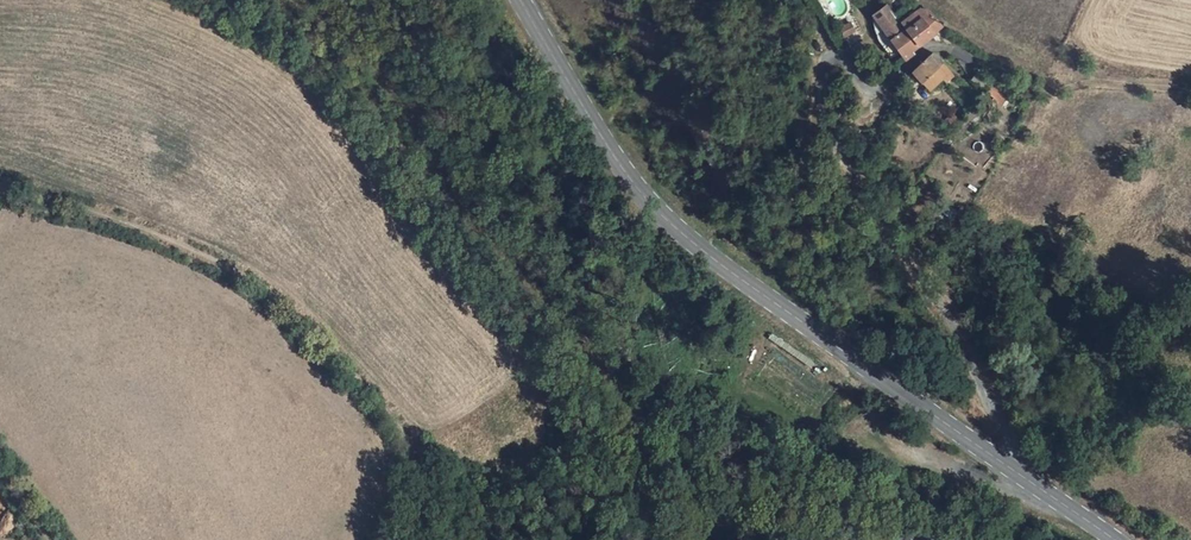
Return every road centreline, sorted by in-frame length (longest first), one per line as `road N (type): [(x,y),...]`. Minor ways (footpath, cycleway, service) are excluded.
road 1 (secondary): [(1013,470),(690,241),(645,198),(521,0)]
road 2 (residential): [(939,39),(866,100),(829,95),(820,104),(825,127),(946,317),(982,416),(1013,470)]
road 3 (track): [(1190,94),(1078,82),(1022,90),(939,39)]
road 4 (secondary): [(1114,539),(1013,470)]

